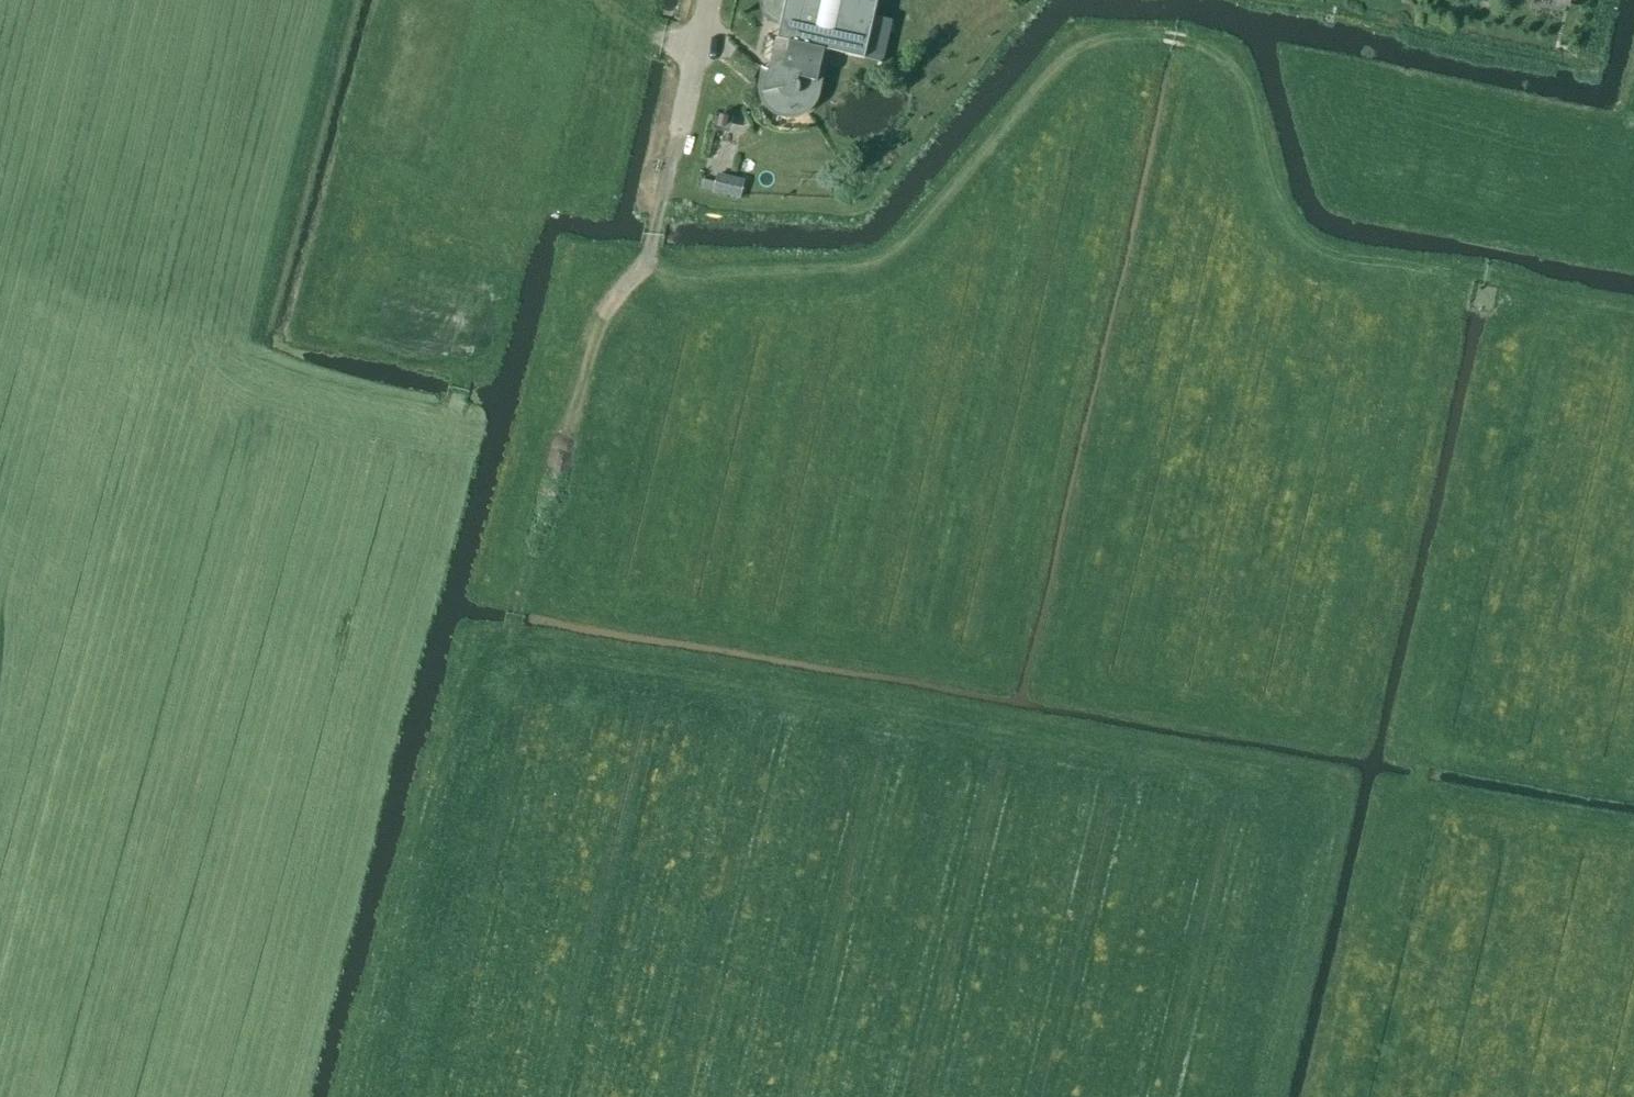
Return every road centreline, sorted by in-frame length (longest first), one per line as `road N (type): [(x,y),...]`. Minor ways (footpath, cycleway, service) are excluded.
road 1 (track): [(574,387),(599,315),(640,270),(677,130)]
road 2 (residential): [(677,130),(708,0)]

